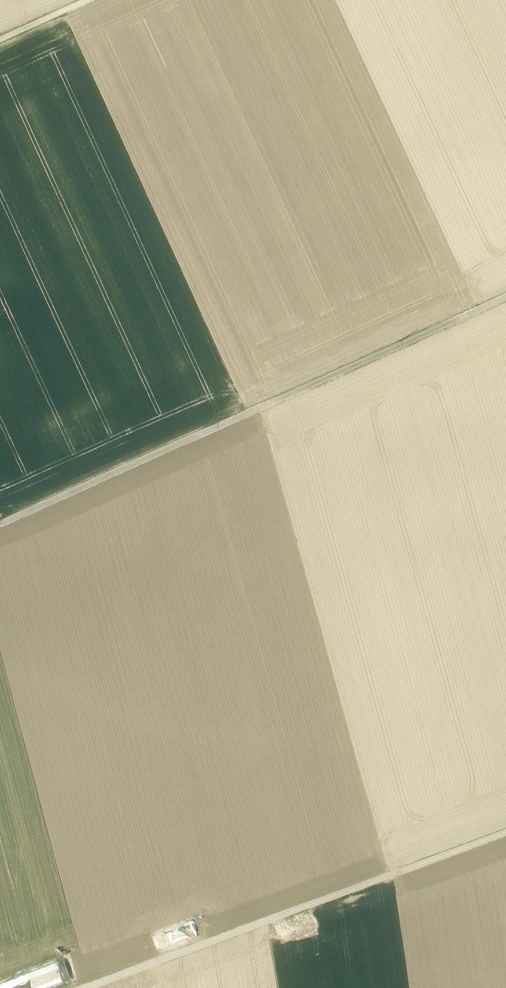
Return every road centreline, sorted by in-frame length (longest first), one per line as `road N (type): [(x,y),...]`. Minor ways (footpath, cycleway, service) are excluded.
road 1 (unclassified): [(0,524),(505,297)]
road 2 (unclassified): [(505,833),(85,987)]

